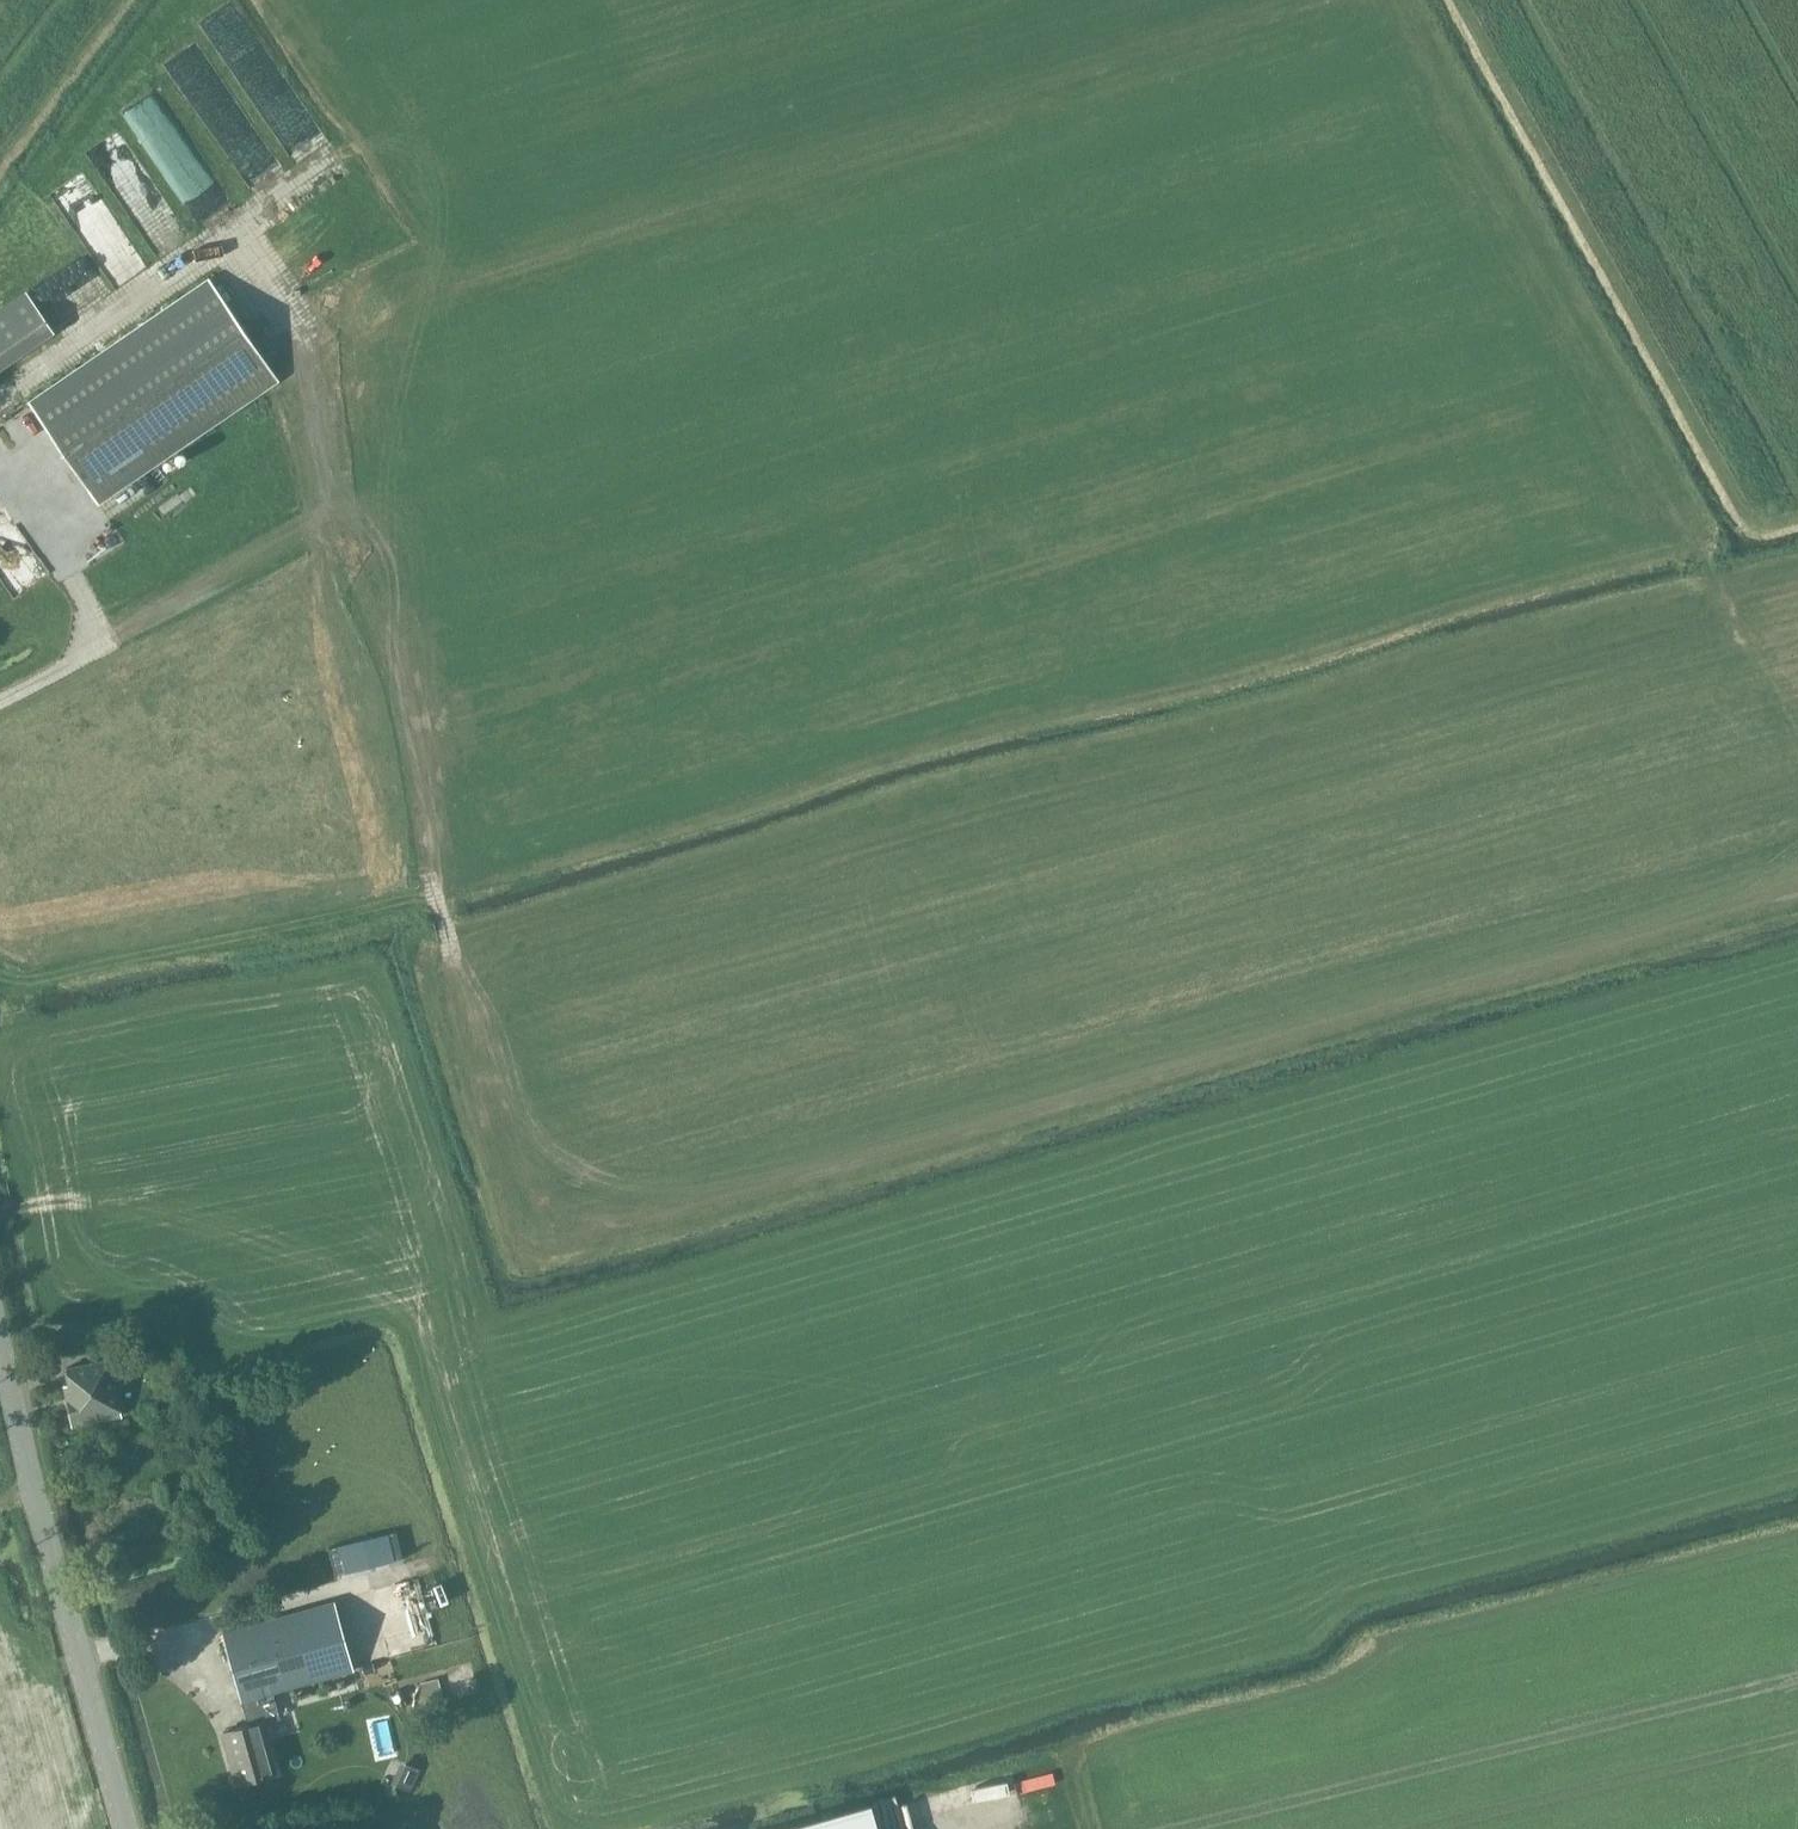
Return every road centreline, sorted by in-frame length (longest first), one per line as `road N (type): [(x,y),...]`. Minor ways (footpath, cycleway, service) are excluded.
road 1 (track): [(1797,713),(1701,608),(552,920),(446,941)]
road 2 (track): [(453,964),(417,774),(370,615),(320,530),(110,643)]
road 3 (tertiary): [(130,1828),(0,1347)]
road 4 (track): [(320,530),(327,501),(295,326),(214,247),(330,161)]
road 5 (track): [(214,247),(0,393)]
road 6 (track): [(230,1244),(41,1210),(0,1216)]
road 7 (track): [(0,467),(110,643)]
road 8 (track): [(110,643),(0,703)]

